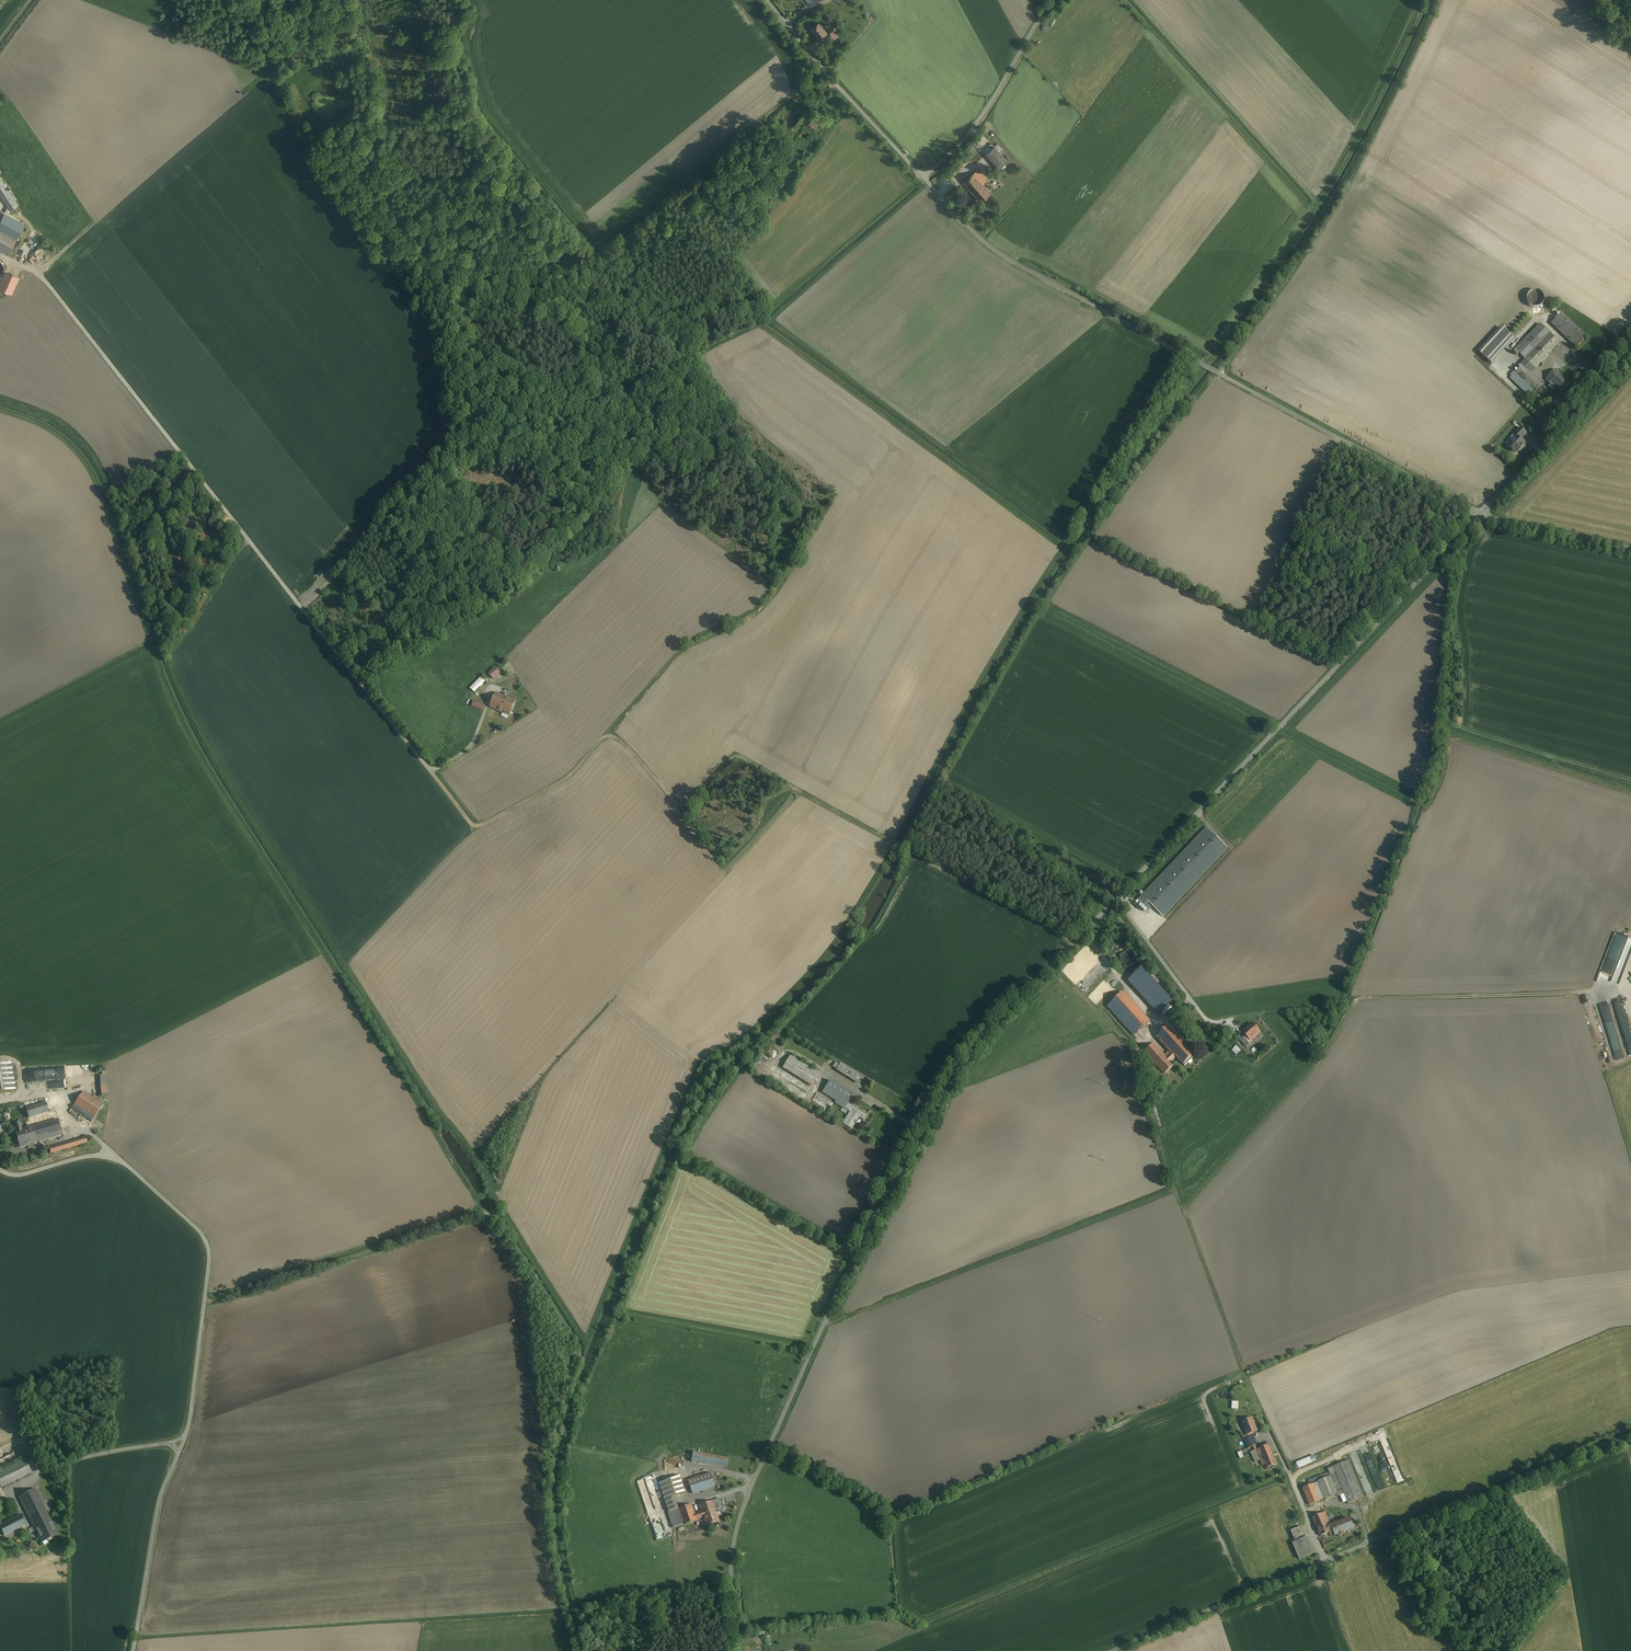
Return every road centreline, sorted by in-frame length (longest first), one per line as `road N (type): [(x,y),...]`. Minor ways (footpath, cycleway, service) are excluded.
road 1 (unclassified): [(738,1650),(731,1556),(749,1489),(858,1246),(952,1076),(984,1032),(1477,516)]
road 2 (unclassified): [(133,1650),(159,1499),(189,1430),(209,1245),(119,1160),(93,1157),(23,1175),(0,1169)]
road 3 (unclassified): [(1477,516),(1004,254),(924,178)]
road 4 (unclassified): [(1630,1432),(1111,1650)]
road 5 (track): [(785,531),(715,387),(680,347),(495,300),(411,297)]
road 6 (track): [(1074,936),(744,754),(731,754),(680,806)]
road 7 (track): [(1630,960),(1621,990),(1361,998),(1302,1081)]
road 8 (track): [(824,1322),(1177,1194)]
road 9 (track): [(604,733),(675,653),(755,612),(772,591),(772,557),(785,531)]
road 10 (track): [(838,82),(790,138),(653,248)]
road 11 (unclassified): [(924,178),(770,0)]
road 12 (track): [(604,733),(576,769),(480,825),(432,769)]
road 13 (unclassified): [(1477,516),(1630,351)]
road 14 (unclassified): [(924,178),(977,121),(1055,0)]
road 15 (unclassified): [(1630,548),(1477,516)]
road 16 (track): [(1396,600),(1366,577),(1291,543)]

